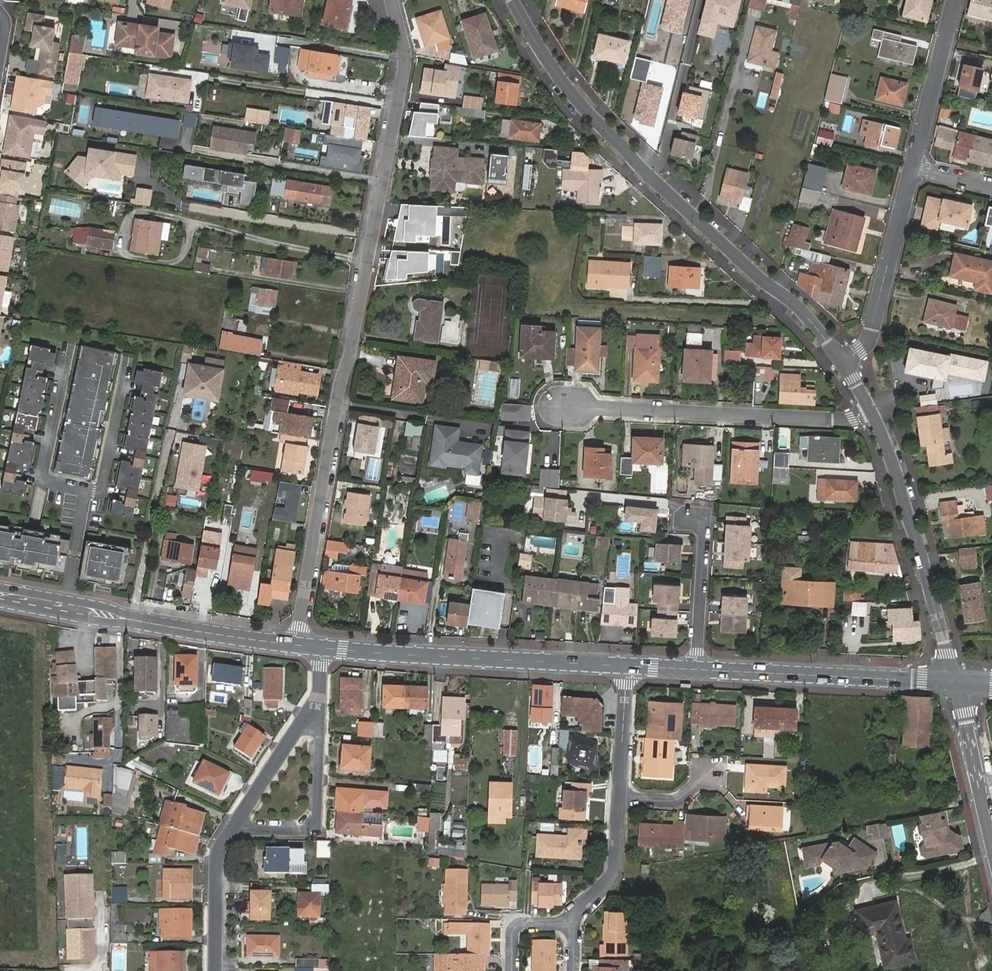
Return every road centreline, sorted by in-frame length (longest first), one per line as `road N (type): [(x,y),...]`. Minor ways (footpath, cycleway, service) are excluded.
road 1 (residential): [(296,645),(405,57),(393,0)]
road 2 (residential): [(842,362),(802,309),(604,130),(513,0)]
road 3 (residential): [(878,415),(841,420),(560,405)]
road 4 (secondary): [(322,648),(626,667)]
road 5 (secondary): [(0,593),(296,645)]
road 6 (residential): [(956,682),(918,519),(878,415)]
road 7 (secondary): [(697,670),(956,682)]
road 8 (residential): [(226,833),(317,832),(320,704)]
road 9 (residential): [(842,362),(866,346),(913,168)]
road 10 (residential): [(683,516),(705,519),(697,670)]
road 11 (residential): [(913,168),(955,0)]
road 12 (residential): [(226,833),(320,704)]
road 13 (residential): [(572,923),(614,869),(618,797)]
road 14 (residential): [(215,970),(215,878),(226,833)]
road 15 (residential): [(618,797),(626,667)]
road 16 (residential): [(983,806),(956,682)]

